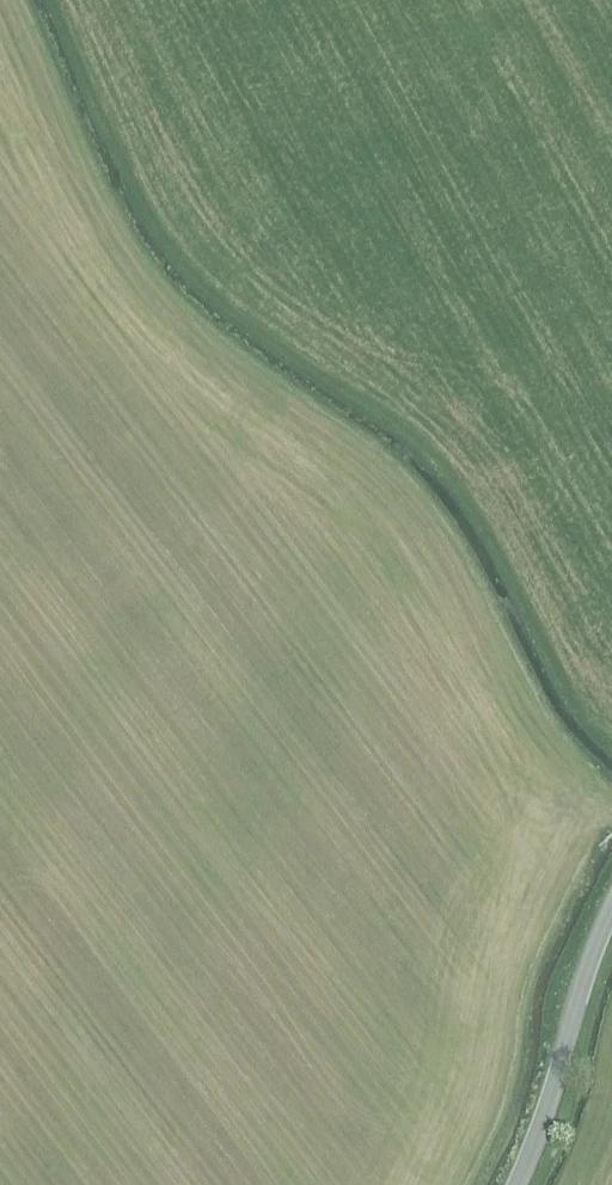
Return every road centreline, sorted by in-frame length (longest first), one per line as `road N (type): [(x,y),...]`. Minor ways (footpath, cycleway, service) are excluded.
road 1 (unclassified): [(500,1184),(594,921),(611,893)]

